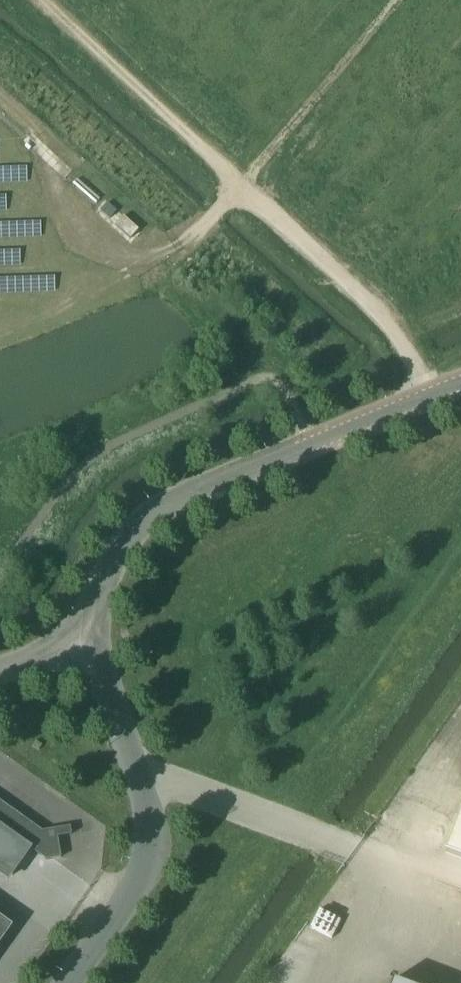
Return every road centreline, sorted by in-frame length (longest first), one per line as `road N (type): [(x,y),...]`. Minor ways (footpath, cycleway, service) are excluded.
road 1 (unclassified): [(73,982),(152,860),(141,785),(85,629)]
road 2 (unclassified): [(85,629),(135,536),(157,514),(311,446)]
road 3 (unclassified): [(460,387),(311,446)]

